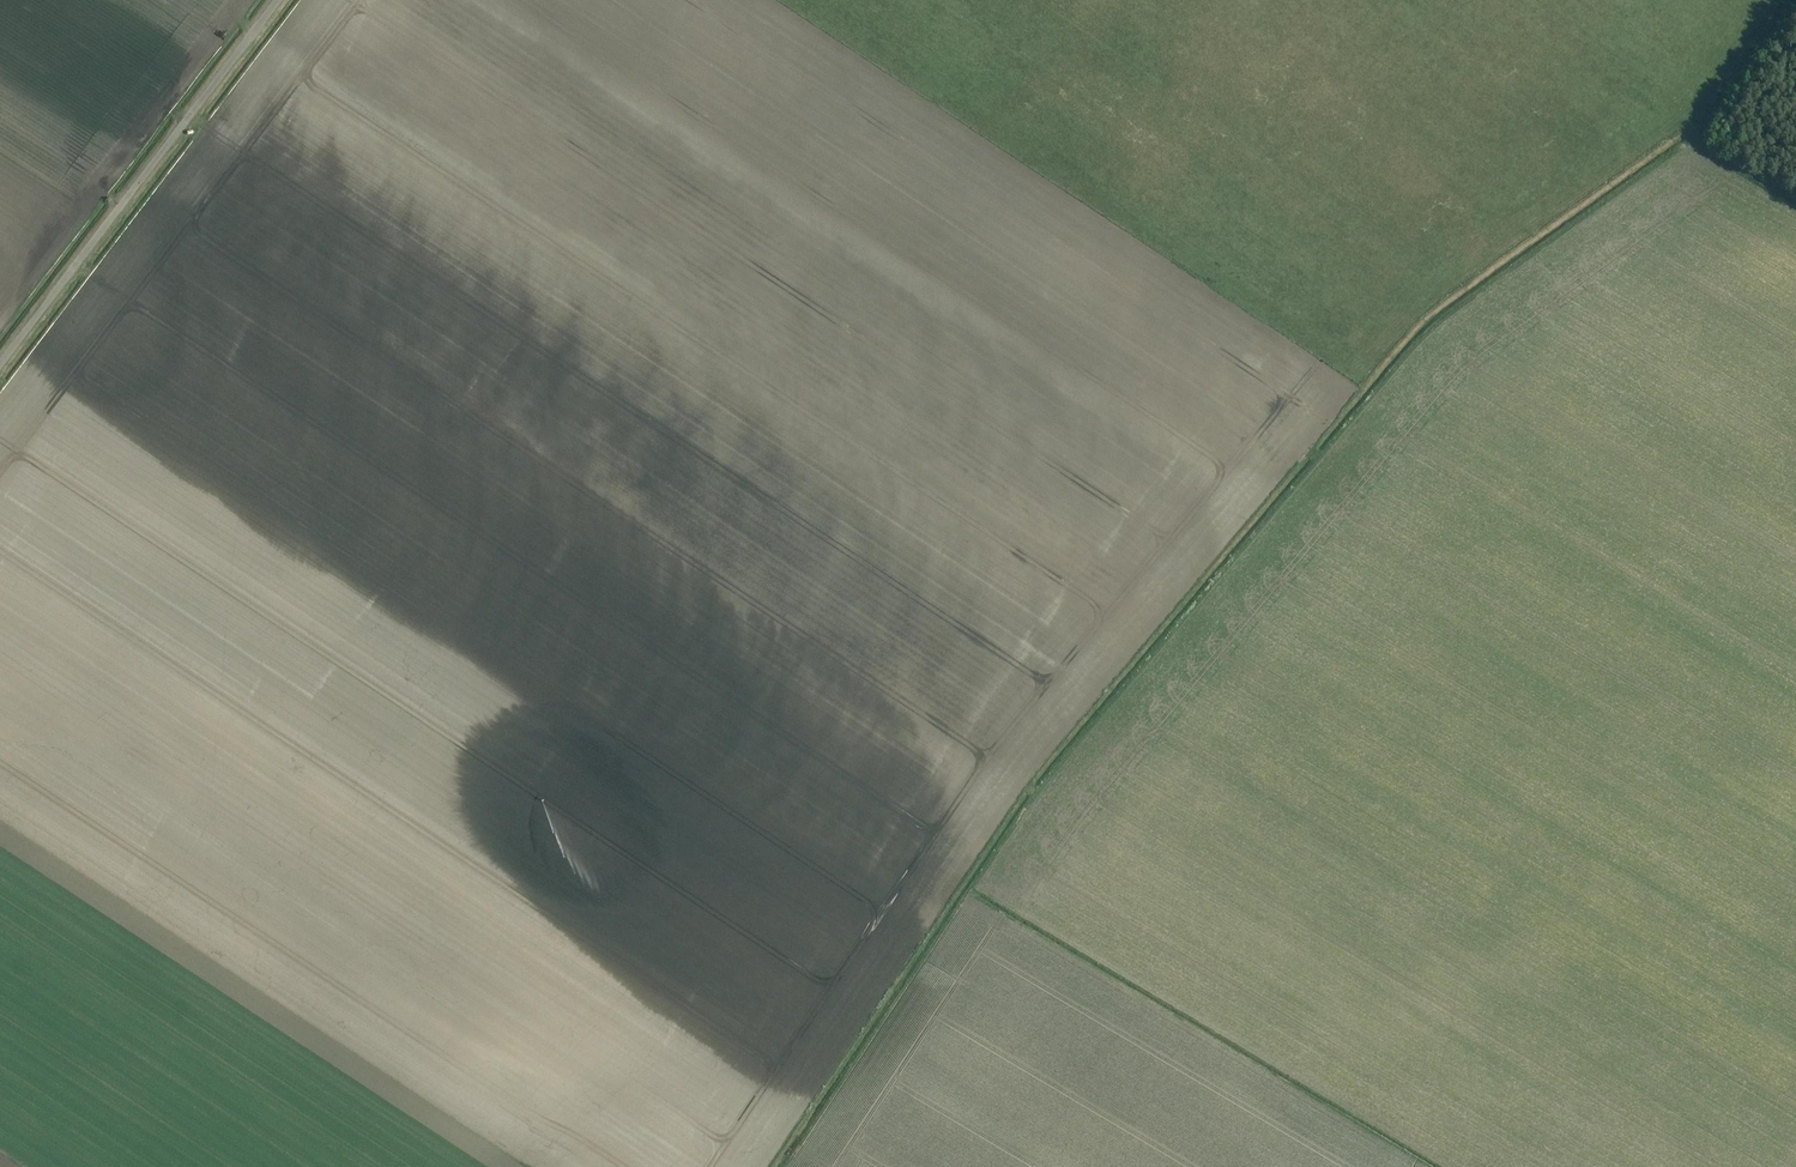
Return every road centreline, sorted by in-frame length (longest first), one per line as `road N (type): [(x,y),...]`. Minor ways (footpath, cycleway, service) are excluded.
road 1 (unclassified): [(0,364),(278,0)]

